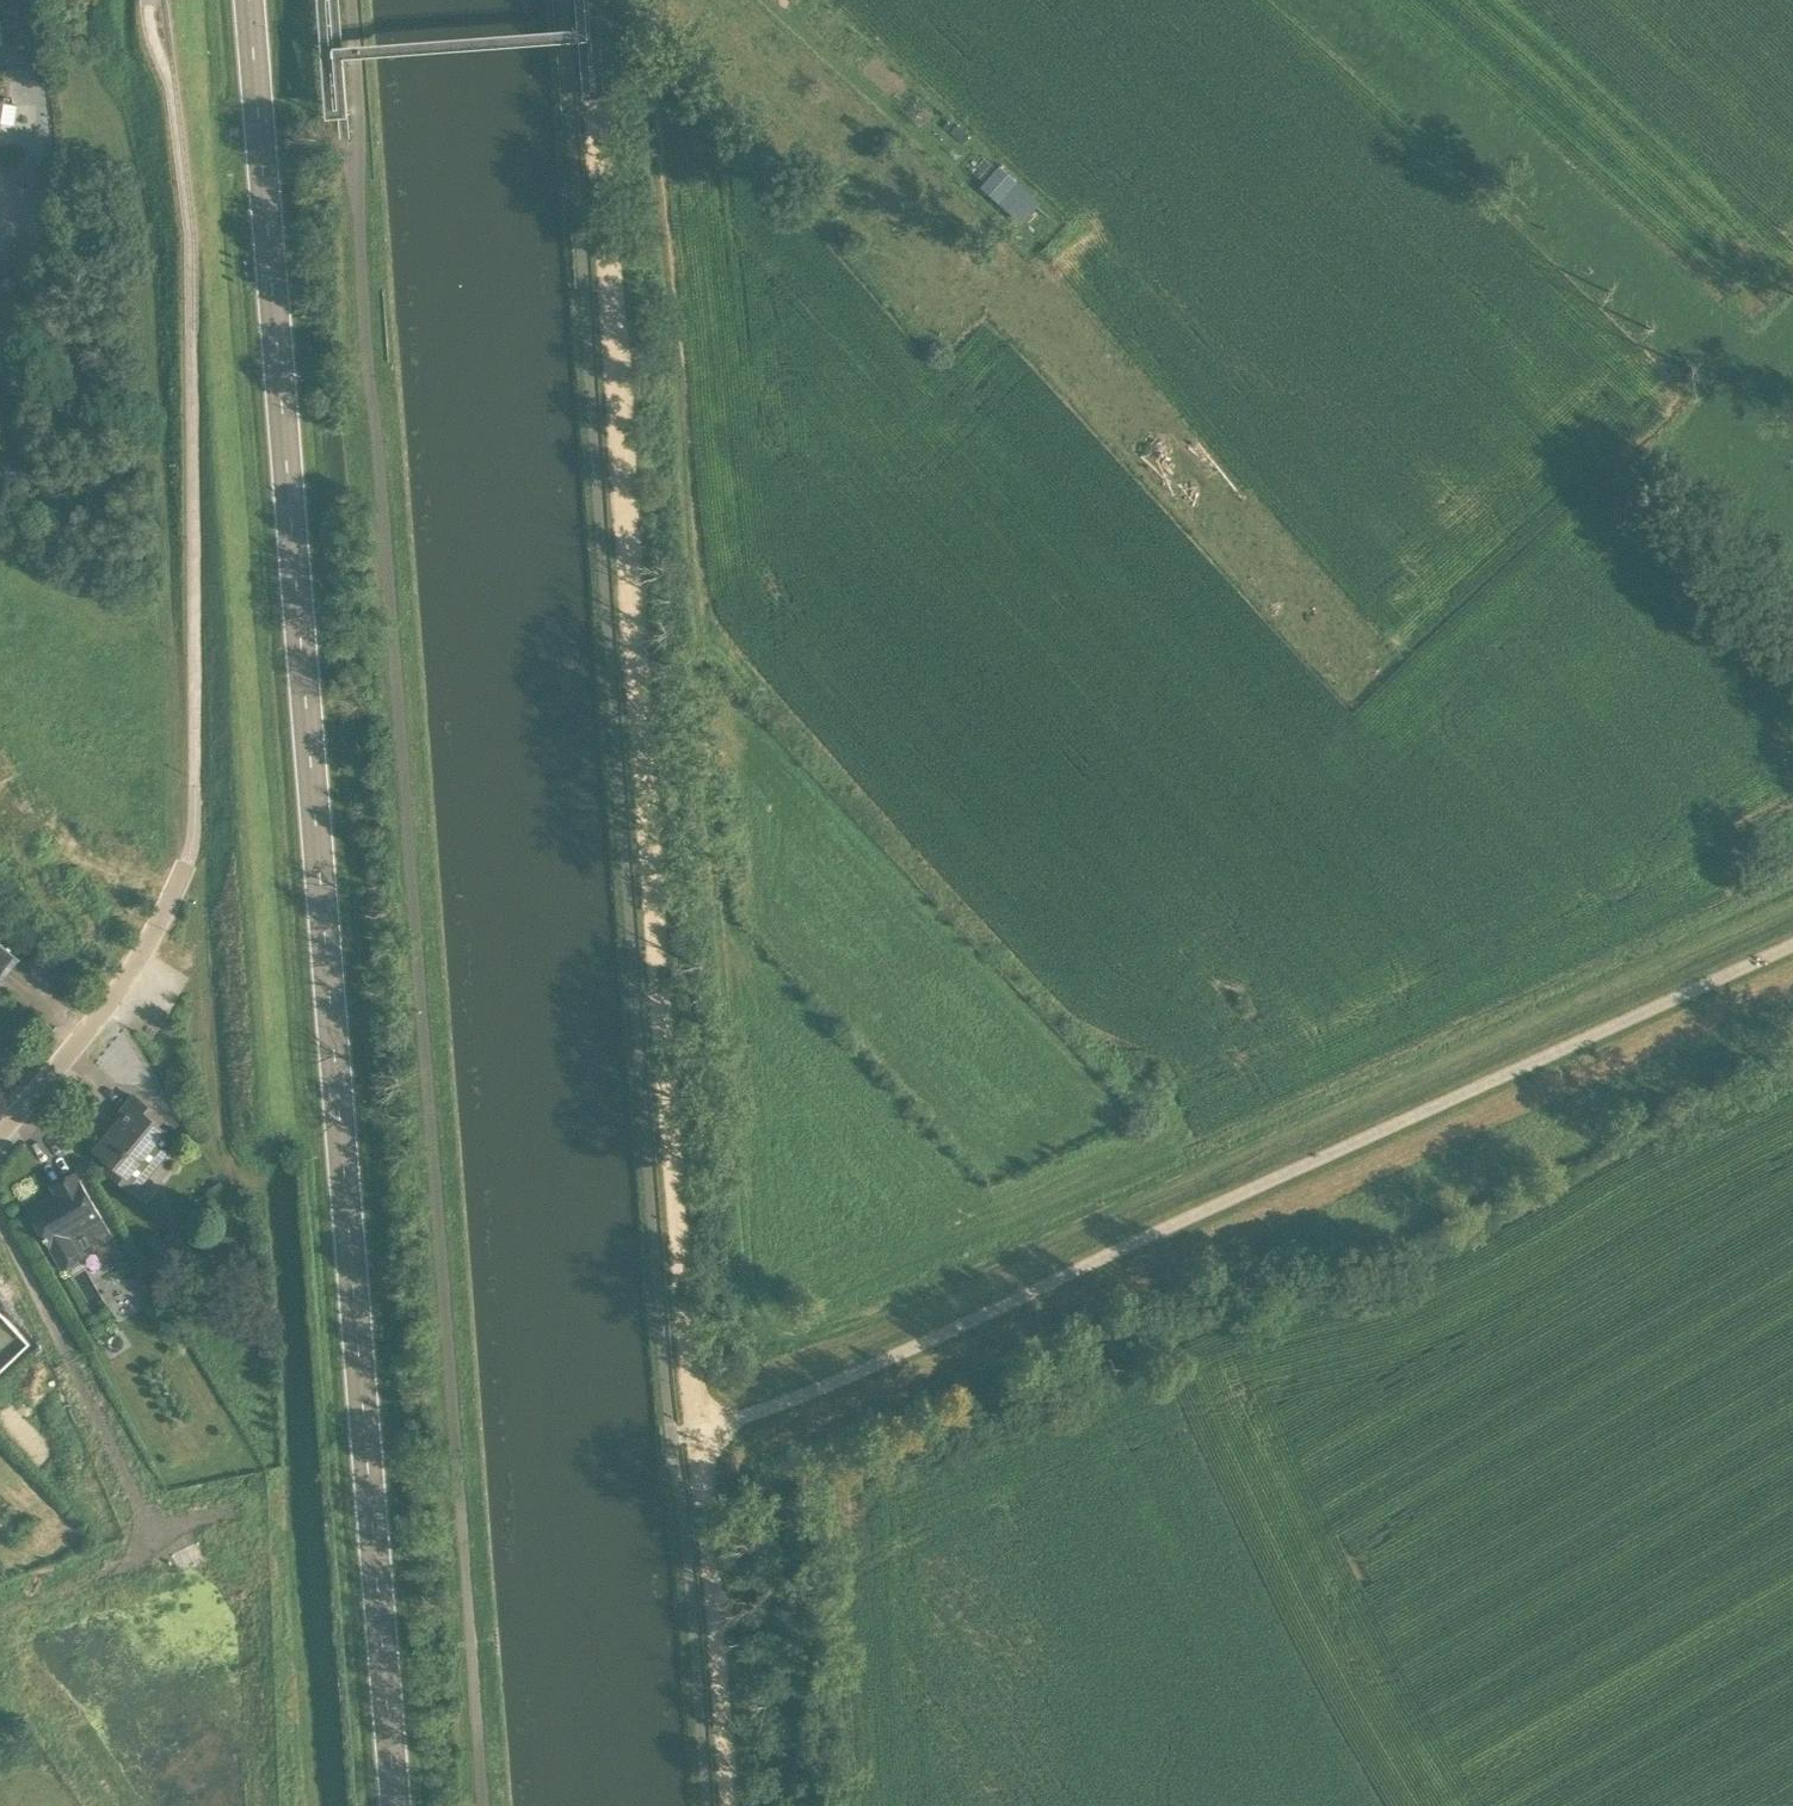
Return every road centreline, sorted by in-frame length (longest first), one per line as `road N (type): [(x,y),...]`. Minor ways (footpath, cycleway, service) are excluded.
road 1 (secondary): [(394,1805),(248,0)]
road 2 (track): [(730,1805),(637,764),(607,307),(611,0)]
road 3 (track): [(828,1328),(1792,899)]
road 4 (track): [(116,66),(164,254),(169,616),(161,759)]
road 5 (residential): [(187,864),(146,951),(110,1004),(0,1130)]

